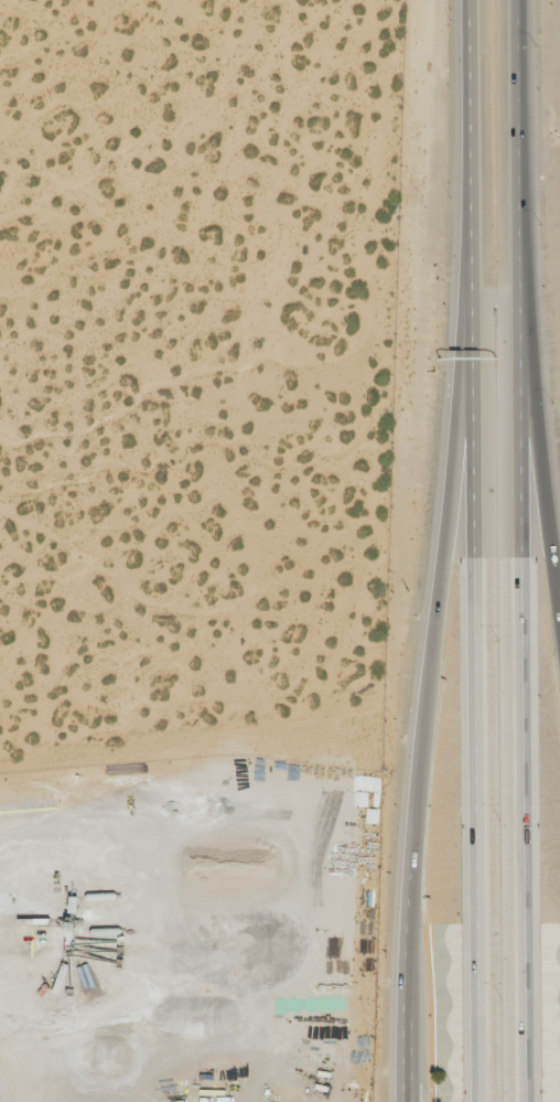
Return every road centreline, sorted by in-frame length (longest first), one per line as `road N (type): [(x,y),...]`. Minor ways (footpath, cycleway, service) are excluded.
road 1 (motorway): [(528,1101),(525,303)]
road 2 (motorway): [(471,307),(421,756),(406,976),(406,1101)]
road 3 (motorway): [(471,307),(480,1101)]
road 4 (motorway): [(470,0),(471,307)]
road 5 (motorway): [(525,303),(521,0)]
road 6 (motorway): [(559,587),(525,303)]

